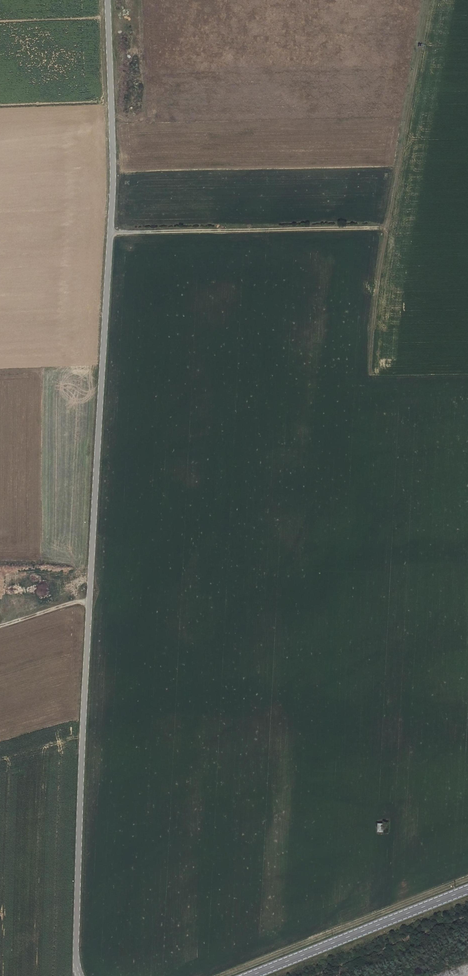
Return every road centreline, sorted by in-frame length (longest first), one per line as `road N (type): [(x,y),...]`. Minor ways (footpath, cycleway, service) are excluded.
road 1 (unclassified): [(80,975),(75,932),(113,172),(108,0)]
road 2 (track): [(111,233),(367,228)]
road 3 (secondary): [(253,975),(467,891)]

